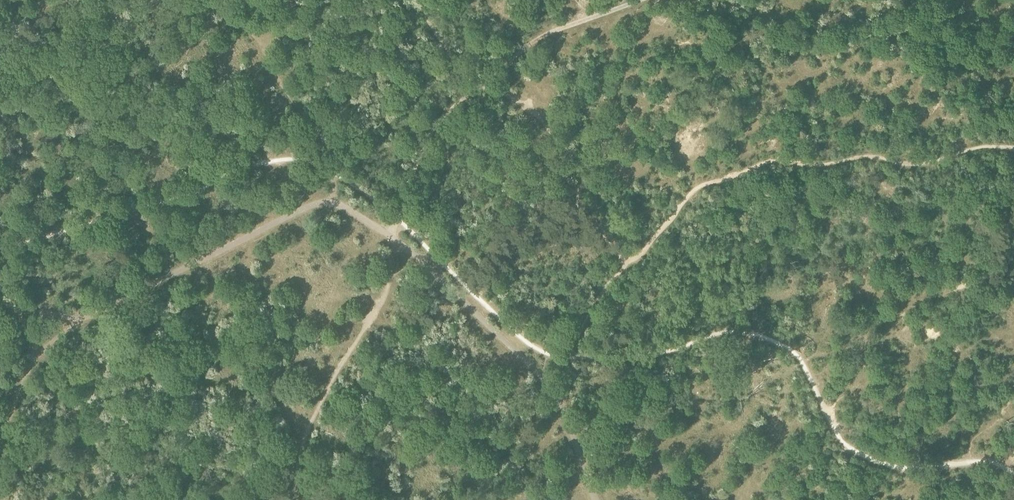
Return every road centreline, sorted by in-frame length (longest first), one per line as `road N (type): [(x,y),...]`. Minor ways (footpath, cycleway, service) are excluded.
road 1 (track): [(634,260),(696,189),(765,164),(874,157),(915,167),(975,148),(1013,149)]
road 2 (track): [(297,499),(294,476),(309,429),(389,288),(397,216)]
road 3 (track): [(197,263),(0,155)]
road 4 (track): [(476,88),(535,40),(640,0)]
road 5 (track): [(334,202),(332,173),(271,69),(271,37)]
road 6 (track): [(397,216),(436,124),(476,88)]

